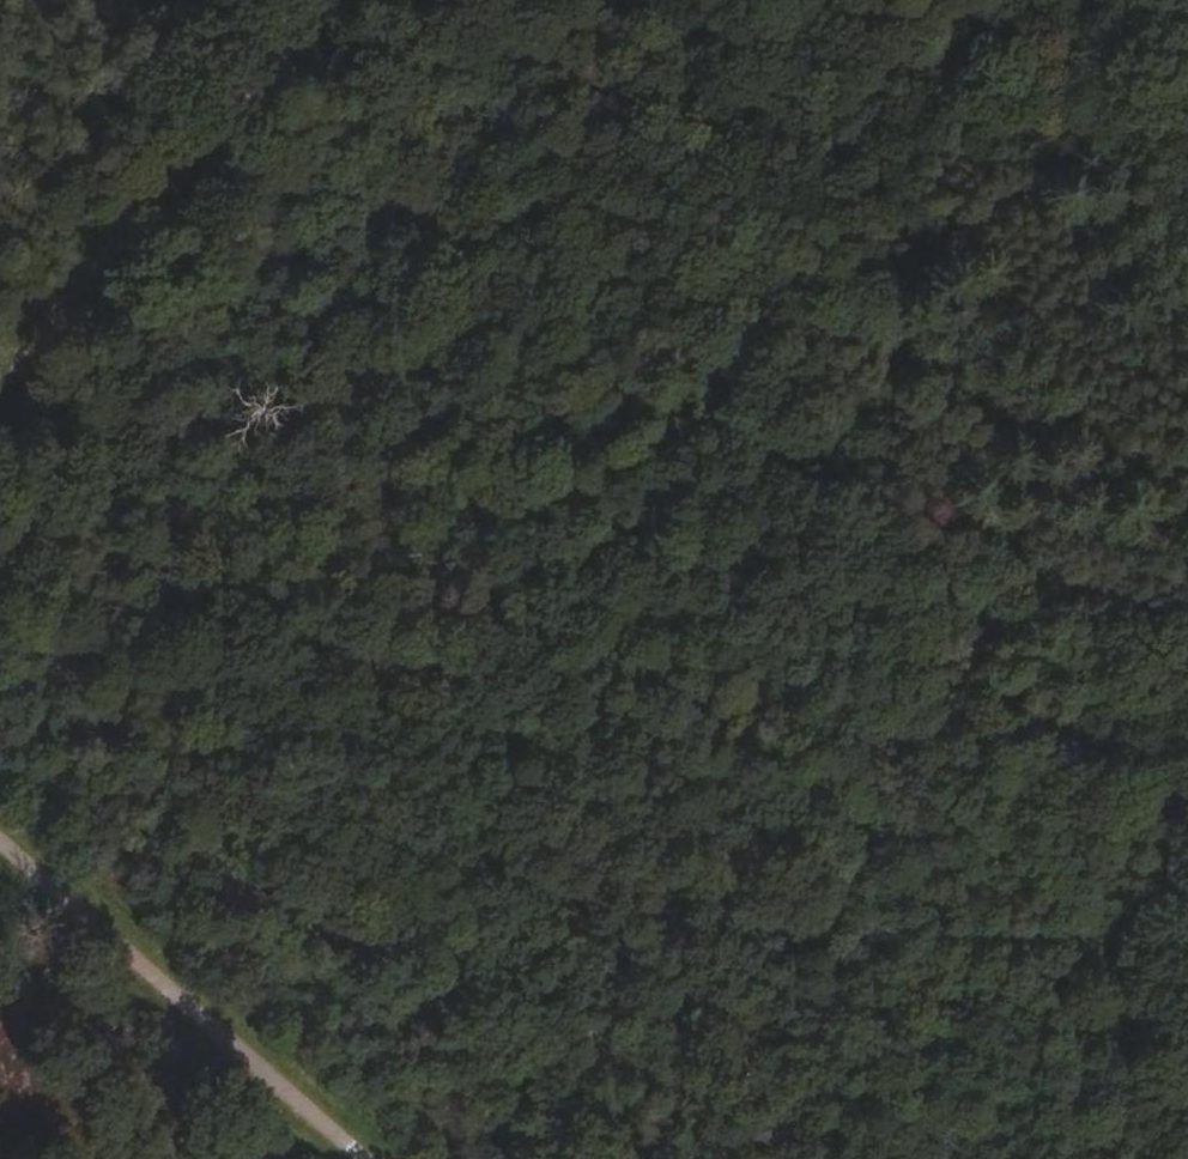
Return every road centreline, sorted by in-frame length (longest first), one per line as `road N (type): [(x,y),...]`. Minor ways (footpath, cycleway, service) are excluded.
road 1 (track): [(0,406),(365,0)]
road 2 (track): [(0,836),(368,1158)]

